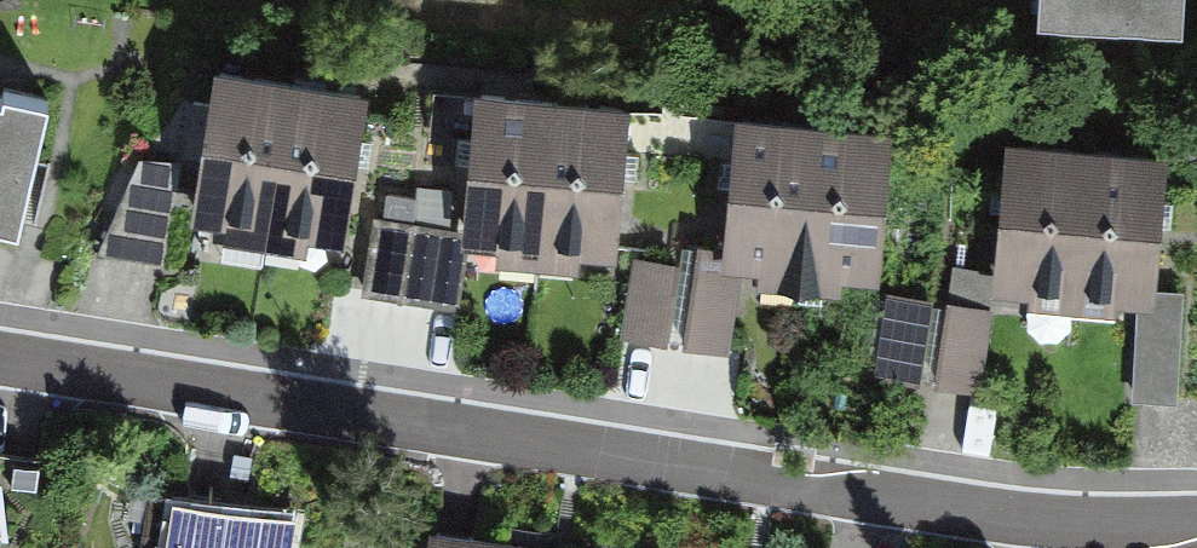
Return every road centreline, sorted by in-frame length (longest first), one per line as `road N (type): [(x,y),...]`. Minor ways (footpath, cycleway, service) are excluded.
road 1 (residential): [(0,354),(1031,519),(1196,507)]

